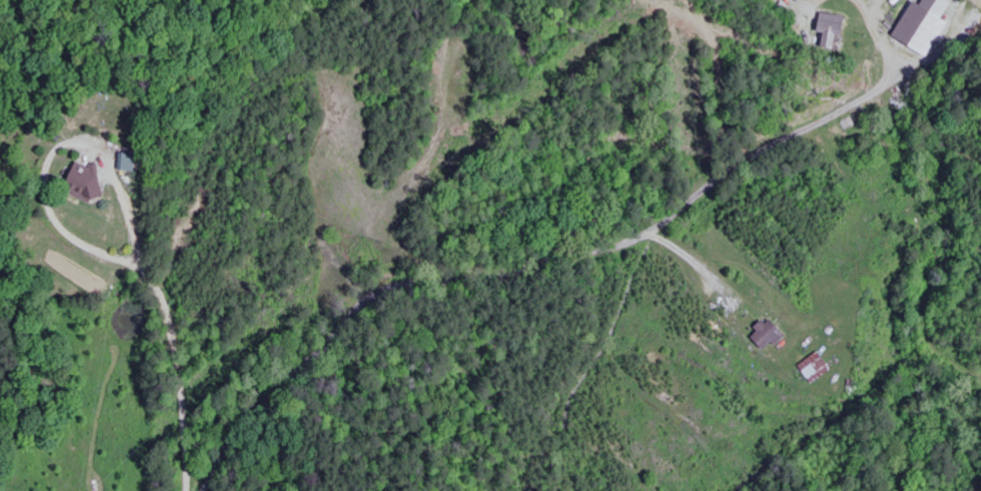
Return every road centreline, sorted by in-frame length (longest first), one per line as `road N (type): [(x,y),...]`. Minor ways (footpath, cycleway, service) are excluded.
road 1 (residential): [(202,490),(245,417),(367,299),(400,285),(501,277),(626,243),(748,158),(866,97),(888,74)]

